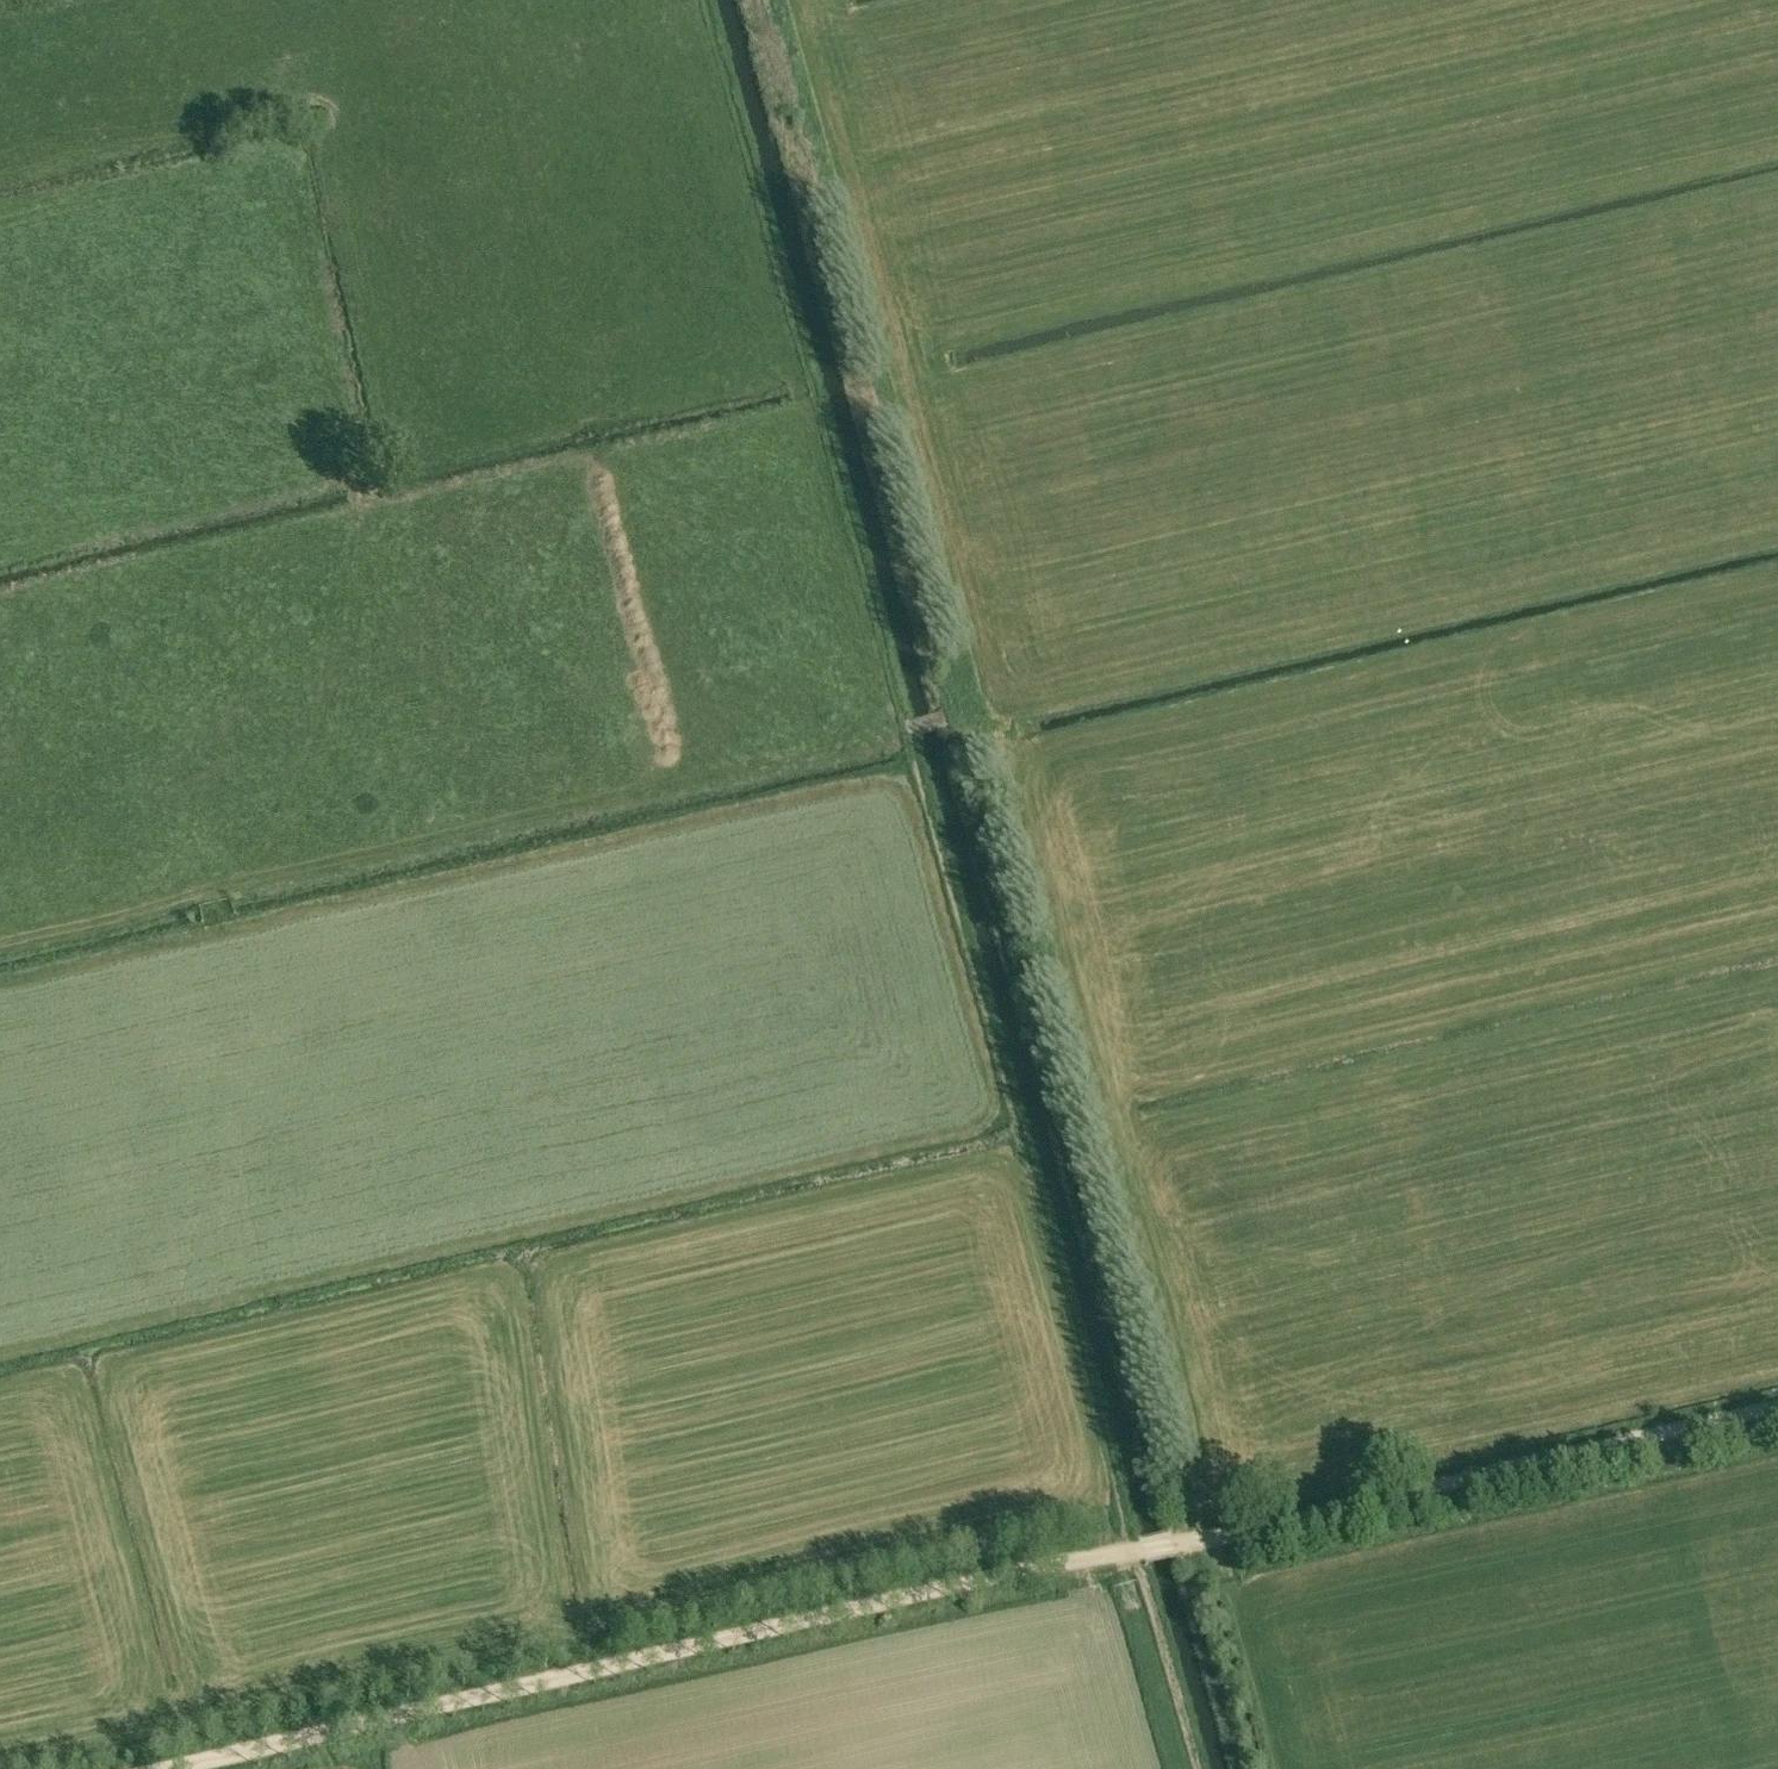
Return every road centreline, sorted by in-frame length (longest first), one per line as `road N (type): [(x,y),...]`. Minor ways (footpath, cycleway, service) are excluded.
road 1 (track): [(188,1768),(1133,1553)]
road 2 (track): [(1133,1553),(1777,1408)]

